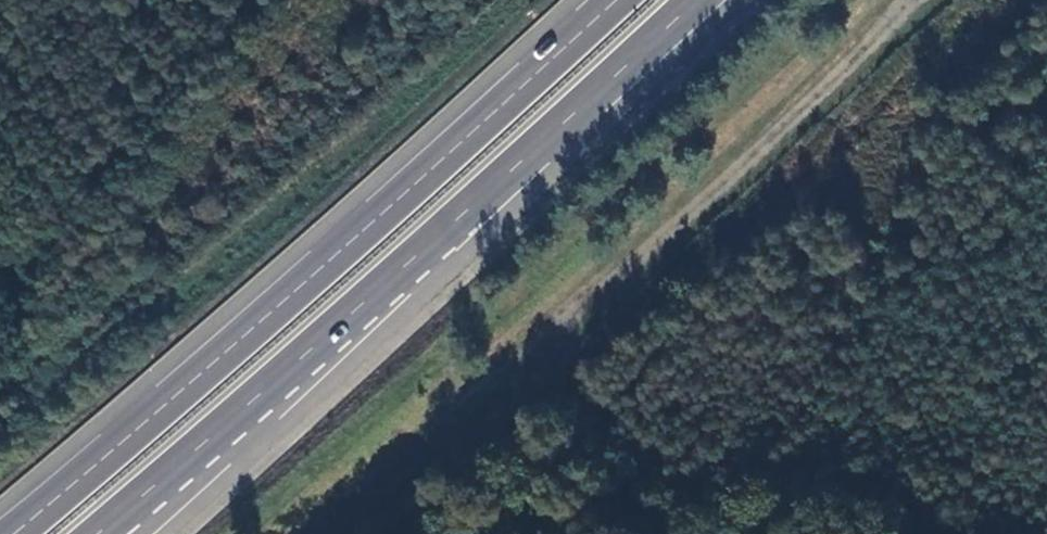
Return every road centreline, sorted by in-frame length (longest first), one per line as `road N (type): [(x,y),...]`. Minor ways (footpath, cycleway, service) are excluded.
road 1 (motorway): [(621,0),(176,400),(13,533)]
road 2 (motorway): [(98,533),(699,0)]

